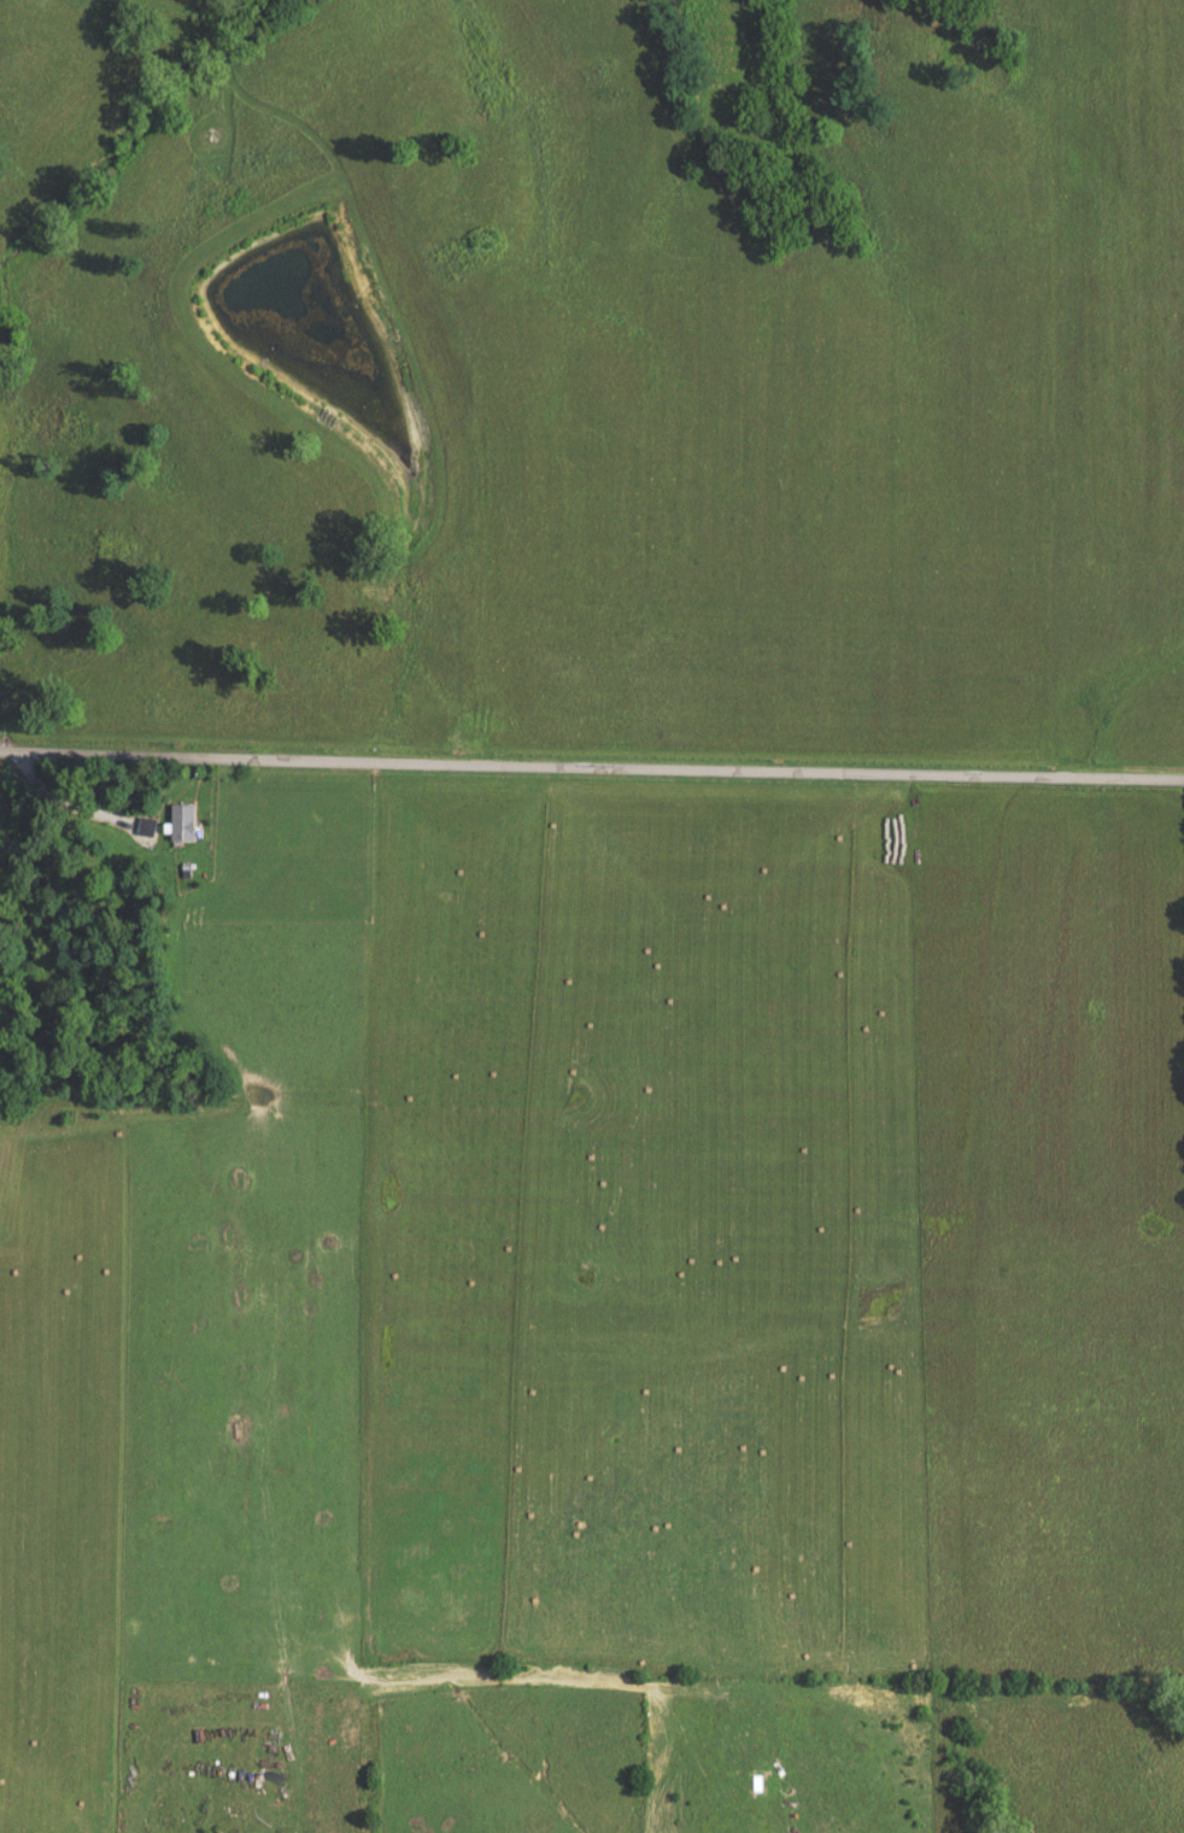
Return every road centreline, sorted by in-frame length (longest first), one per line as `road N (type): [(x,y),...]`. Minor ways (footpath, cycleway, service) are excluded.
road 1 (residential): [(0,750),(1183,776)]

